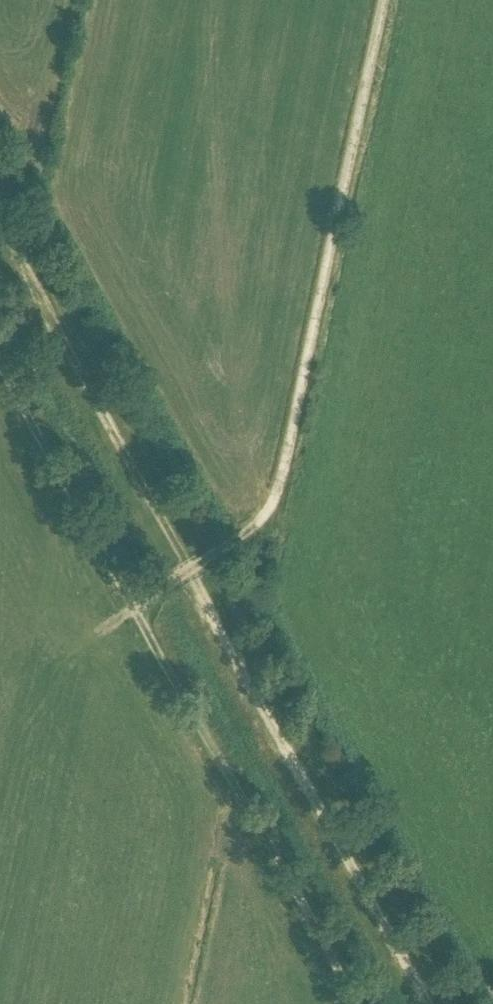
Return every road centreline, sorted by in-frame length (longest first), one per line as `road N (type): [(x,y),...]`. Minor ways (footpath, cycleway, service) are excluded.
road 1 (track): [(175,570),(268,512),(280,485),(376,0)]
road 2 (track): [(418,1003),(175,570)]
road 3 (track): [(358,1003),(127,599)]
road 4 (track): [(175,570),(135,476),(31,280),(0,240)]
road 5 (track): [(127,599),(0,368)]

